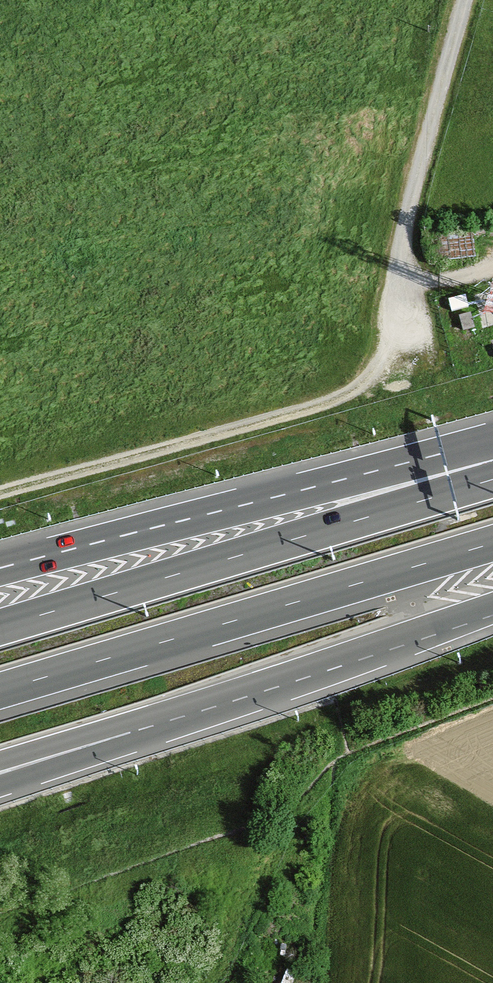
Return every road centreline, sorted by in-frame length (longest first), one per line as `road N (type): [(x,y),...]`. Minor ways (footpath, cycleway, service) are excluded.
road 1 (track): [(464,0),(372,372),(326,402),(0,491)]
road 2 (motorway): [(0,690),(492,542)]
road 3 (motorway): [(492,479),(0,626)]
road 4 (motorway): [(492,440),(0,567)]
road 5 (motorway): [(0,775),(444,621)]
road 6 (motorway): [(0,760),(444,621)]

